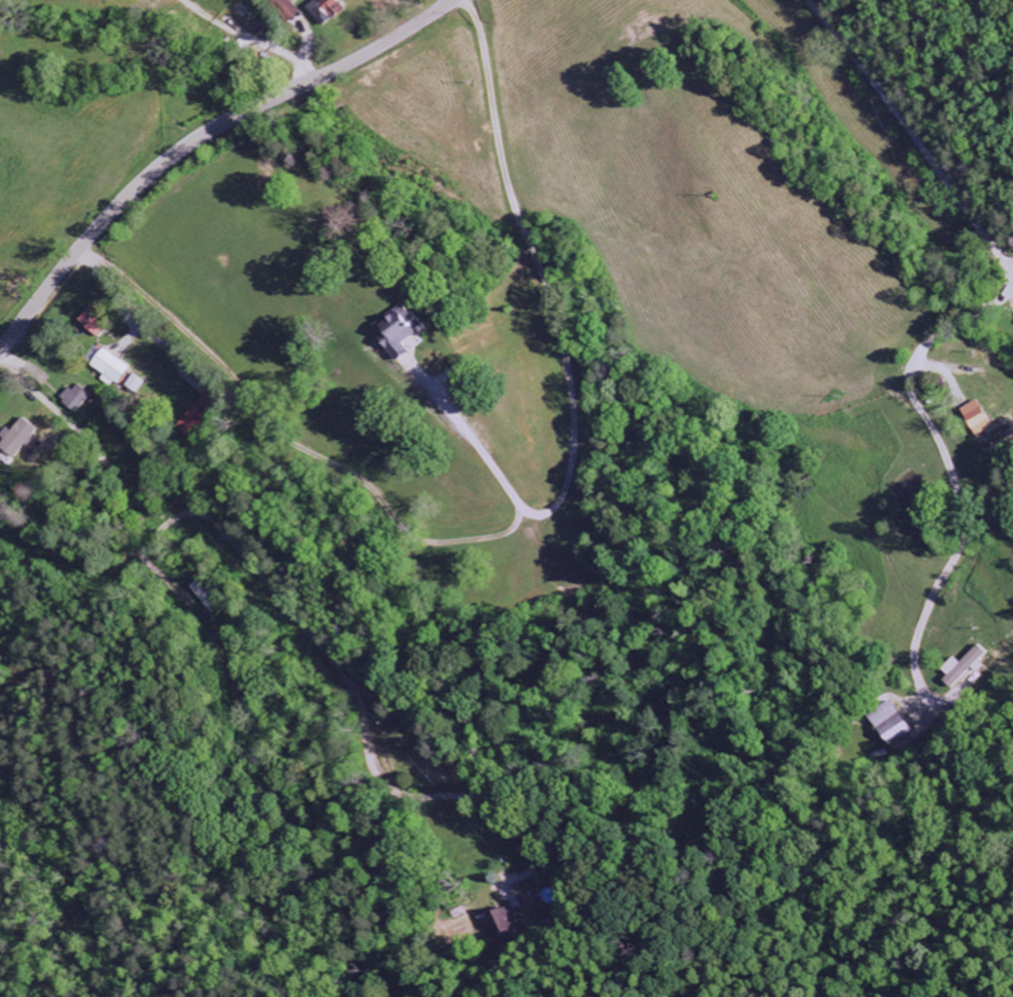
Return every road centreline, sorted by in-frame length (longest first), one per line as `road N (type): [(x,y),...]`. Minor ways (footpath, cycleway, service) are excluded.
road 1 (tertiary): [(0,349),(97,227),(162,164),(239,114),(346,65),(455,0)]
road 2 (residential): [(1012,270),(807,0)]

